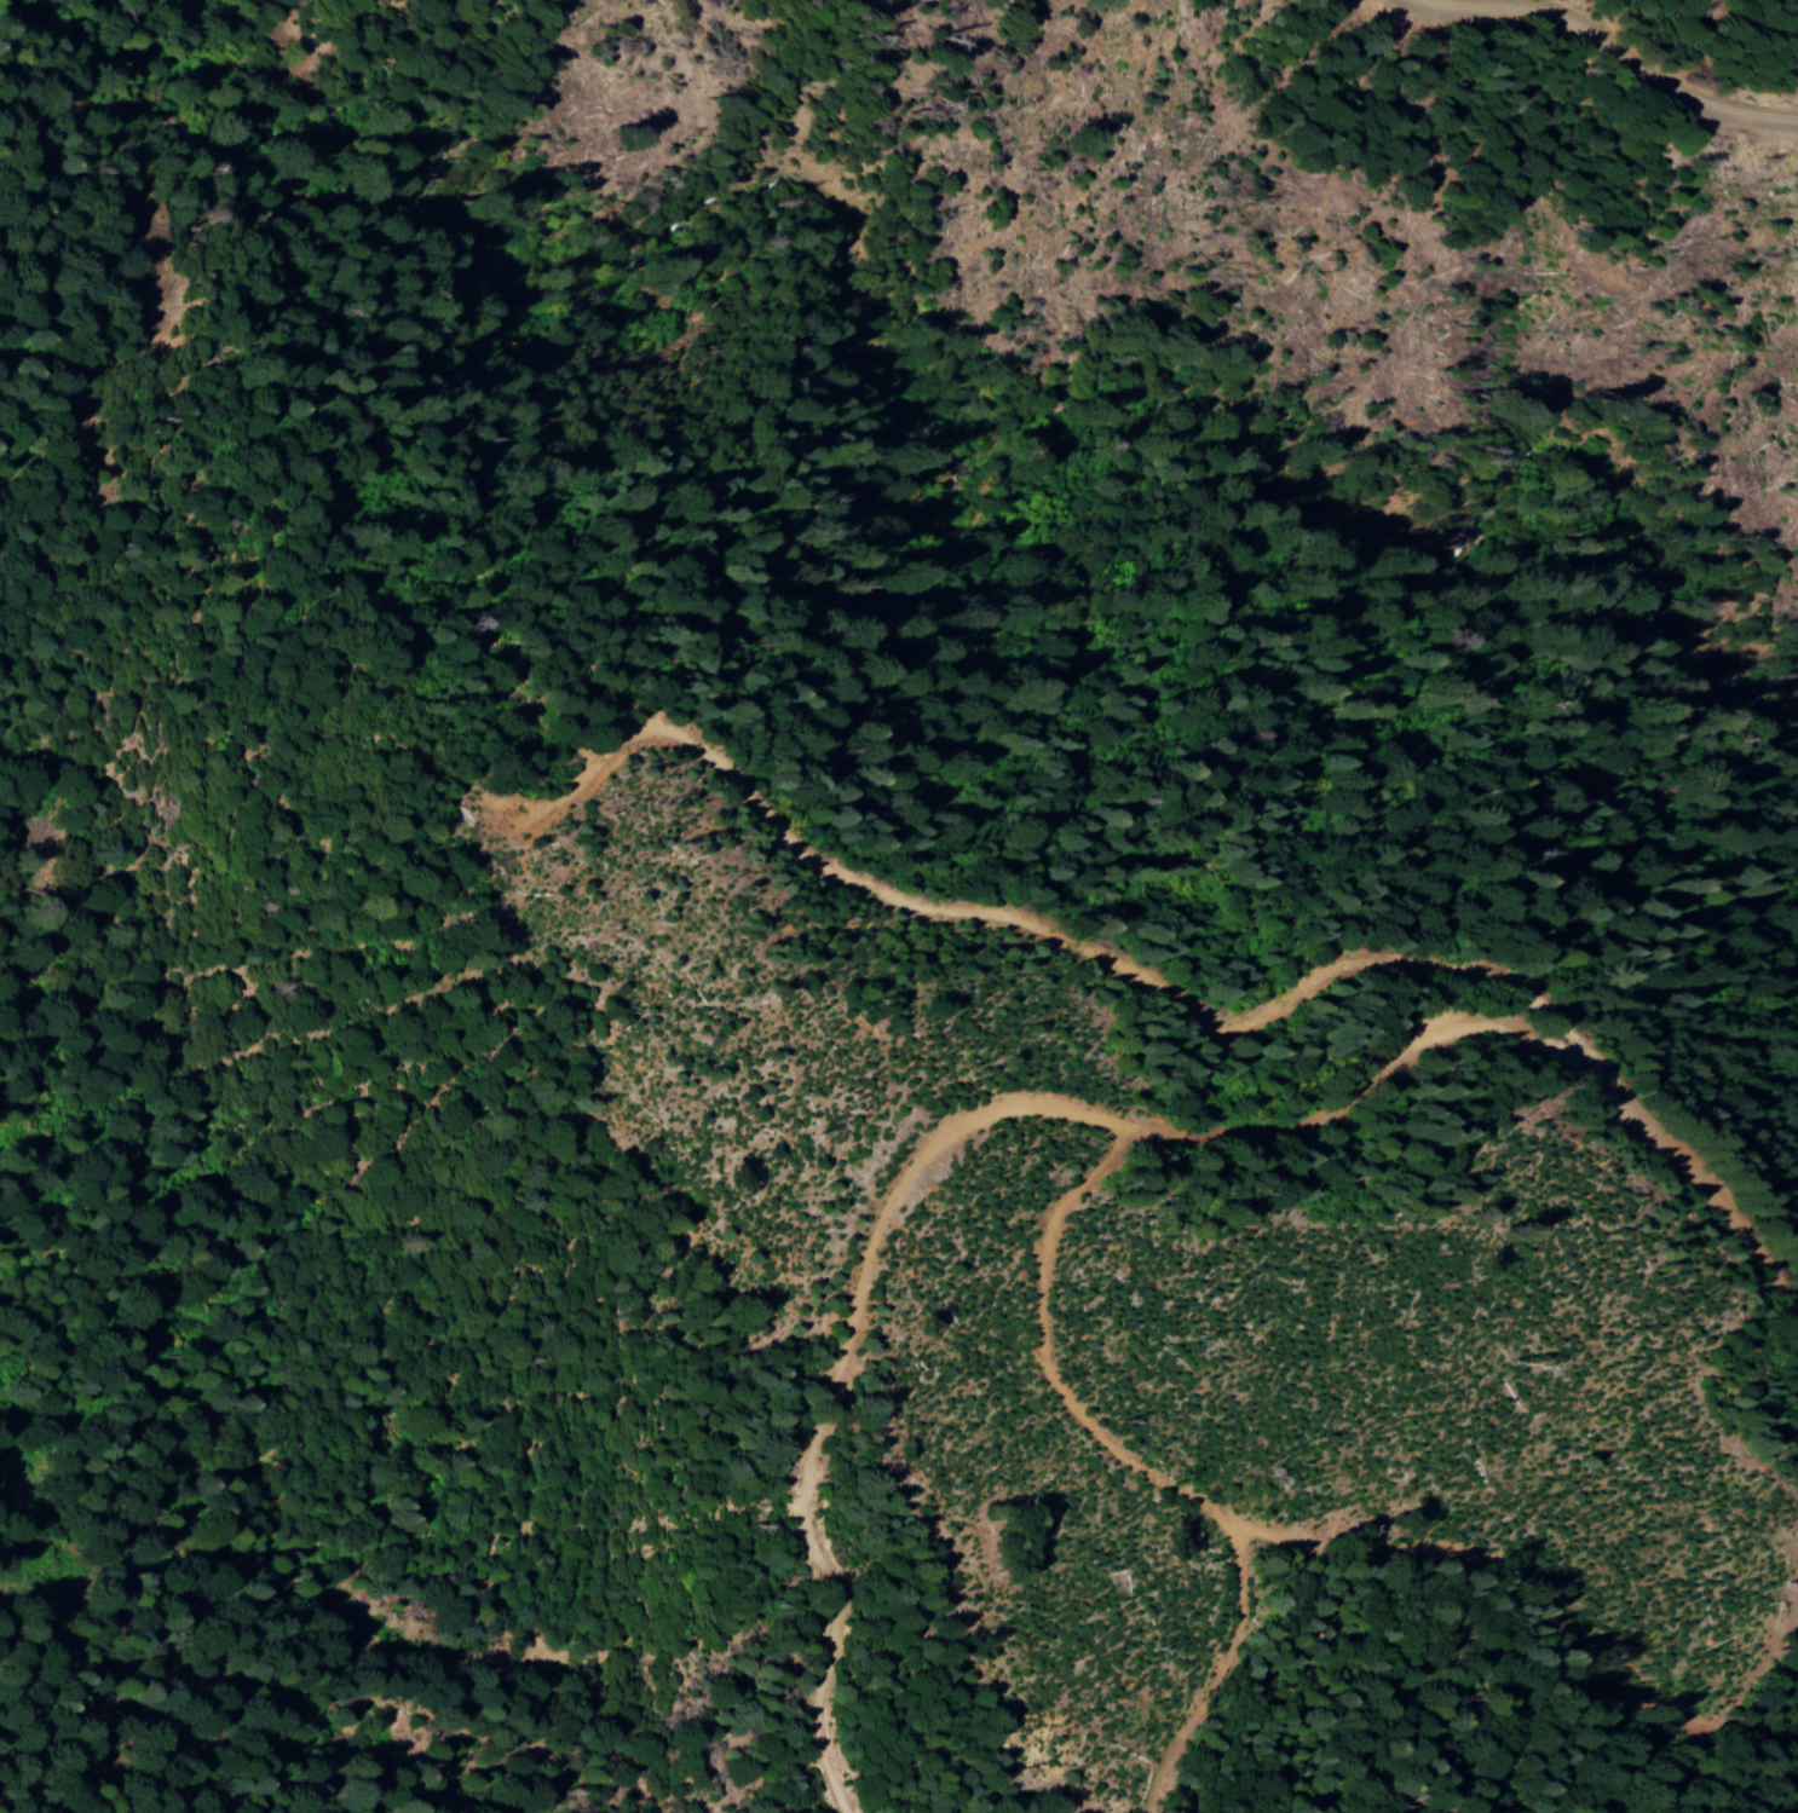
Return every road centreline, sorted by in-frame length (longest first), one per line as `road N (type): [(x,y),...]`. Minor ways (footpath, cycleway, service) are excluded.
road 1 (residential): [(1797,130),(1721,125),(1573,27),(1430,12),(1402,0)]

